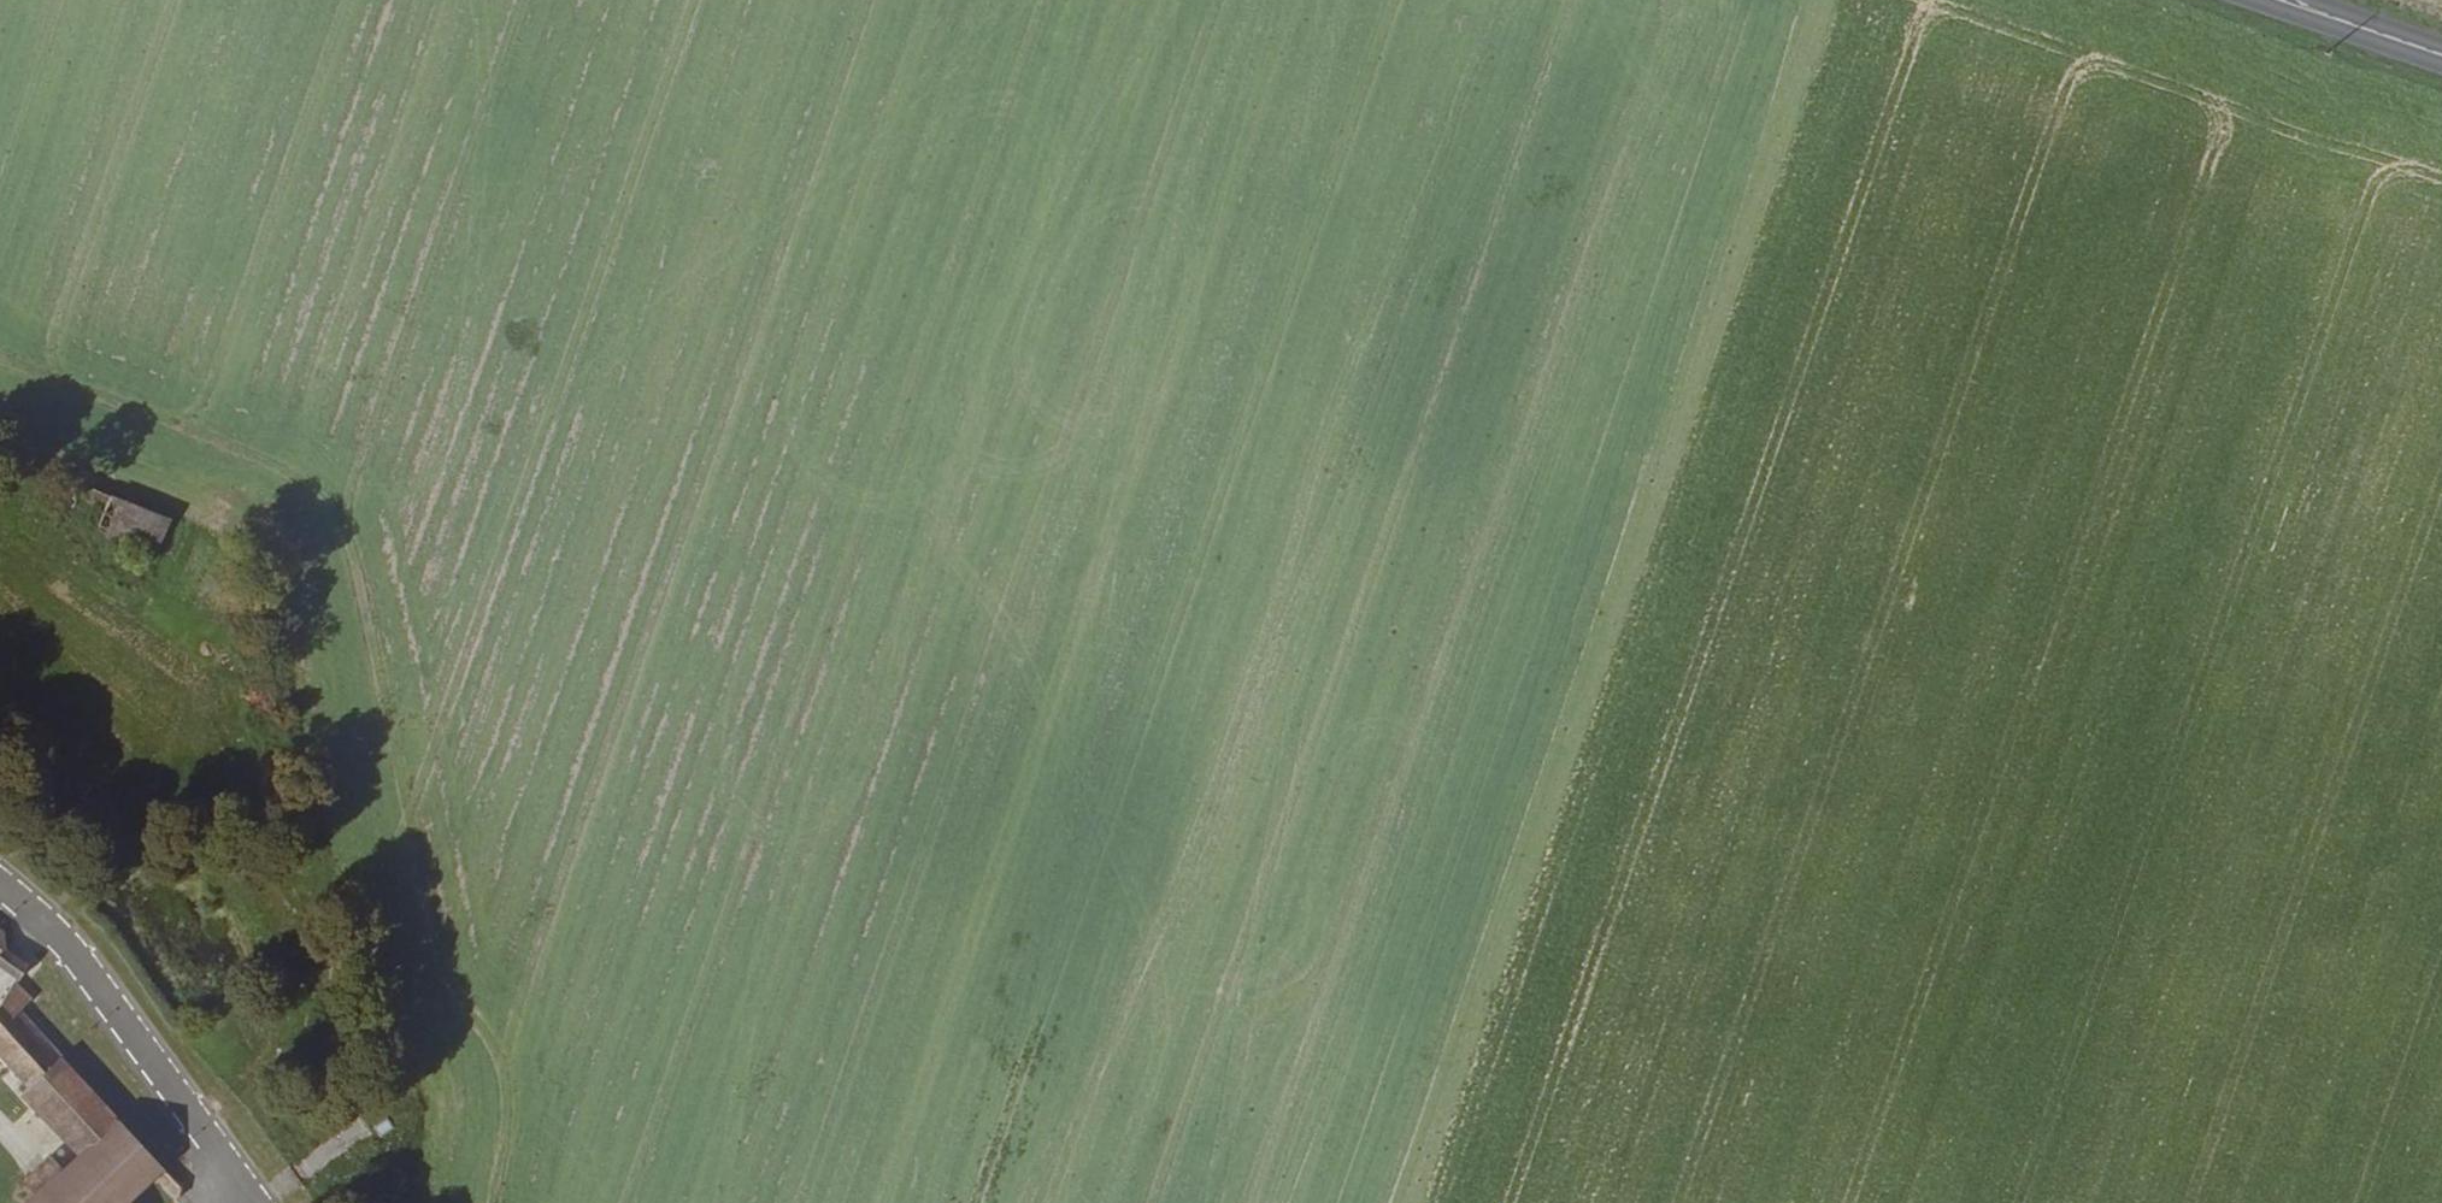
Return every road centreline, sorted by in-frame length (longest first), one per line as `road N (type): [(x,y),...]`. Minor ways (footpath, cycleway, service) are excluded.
road 1 (residential): [(253,1202),(66,936),(0,886)]
road 2 (primary): [(2252,0),(2441,66)]

